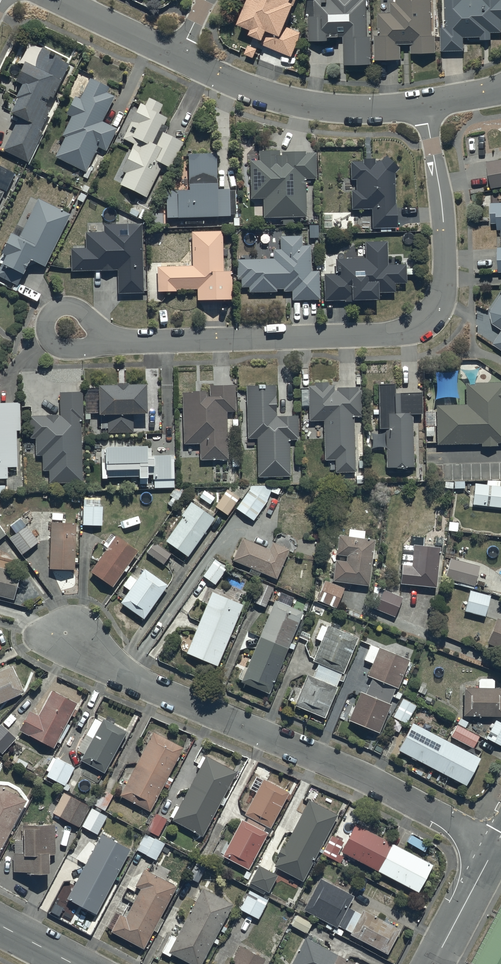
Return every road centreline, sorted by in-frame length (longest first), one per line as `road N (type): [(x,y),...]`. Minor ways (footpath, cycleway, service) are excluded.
road 1 (residential): [(424,103),(444,281),(429,316),(413,328),(124,341),(63,324)]
road 2 (residential): [(496,844),(373,781),(103,664),(65,633)]
road 3 (residential): [(179,56),(295,103),(424,103)]
road 4 (residential): [(55,0),(179,56)]
road 5 (residential): [(433,963),(496,844)]

